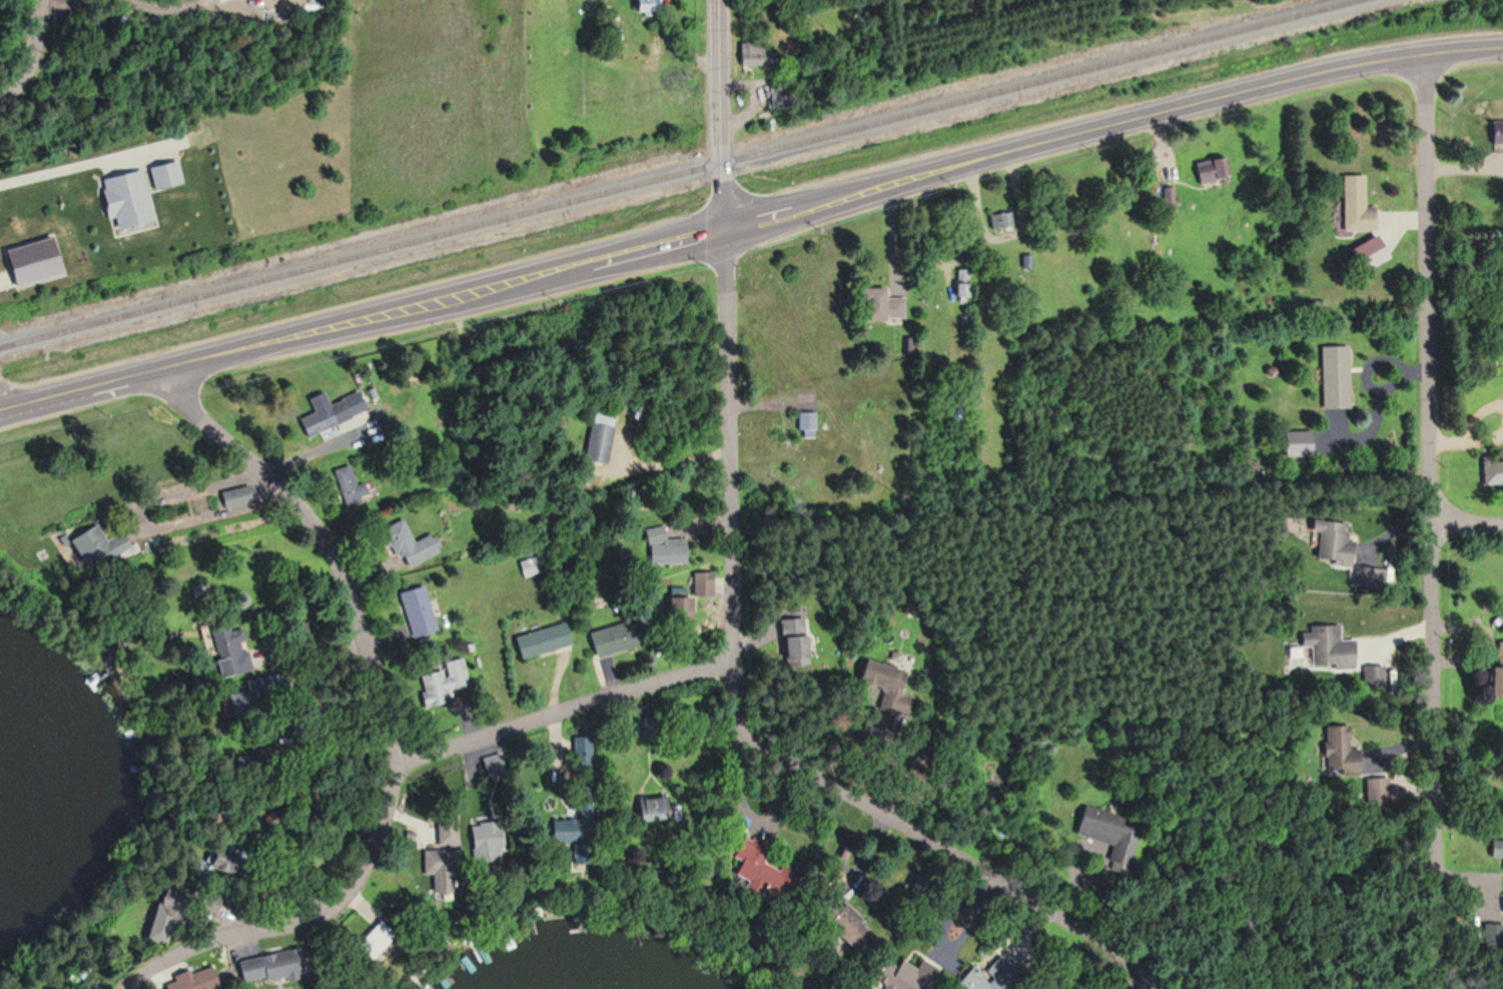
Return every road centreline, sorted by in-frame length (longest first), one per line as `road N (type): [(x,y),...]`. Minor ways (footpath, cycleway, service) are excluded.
road 1 (secondary): [(1502,46),(1375,59),(1271,82),(0,409)]
road 2 (residential): [(1426,52),(1436,988)]
road 3 (residential): [(148,372),(272,473),(309,519),(363,631),(394,745),(391,794),(373,844),(347,894),(319,920),(220,938),(125,988)]
road 4 (residential): [(735,666),(719,0)]
road 5 (residential): [(735,666),(742,734),(1095,931),(1166,988)]
road 6 (residential): [(393,769),(626,681),(735,666)]

